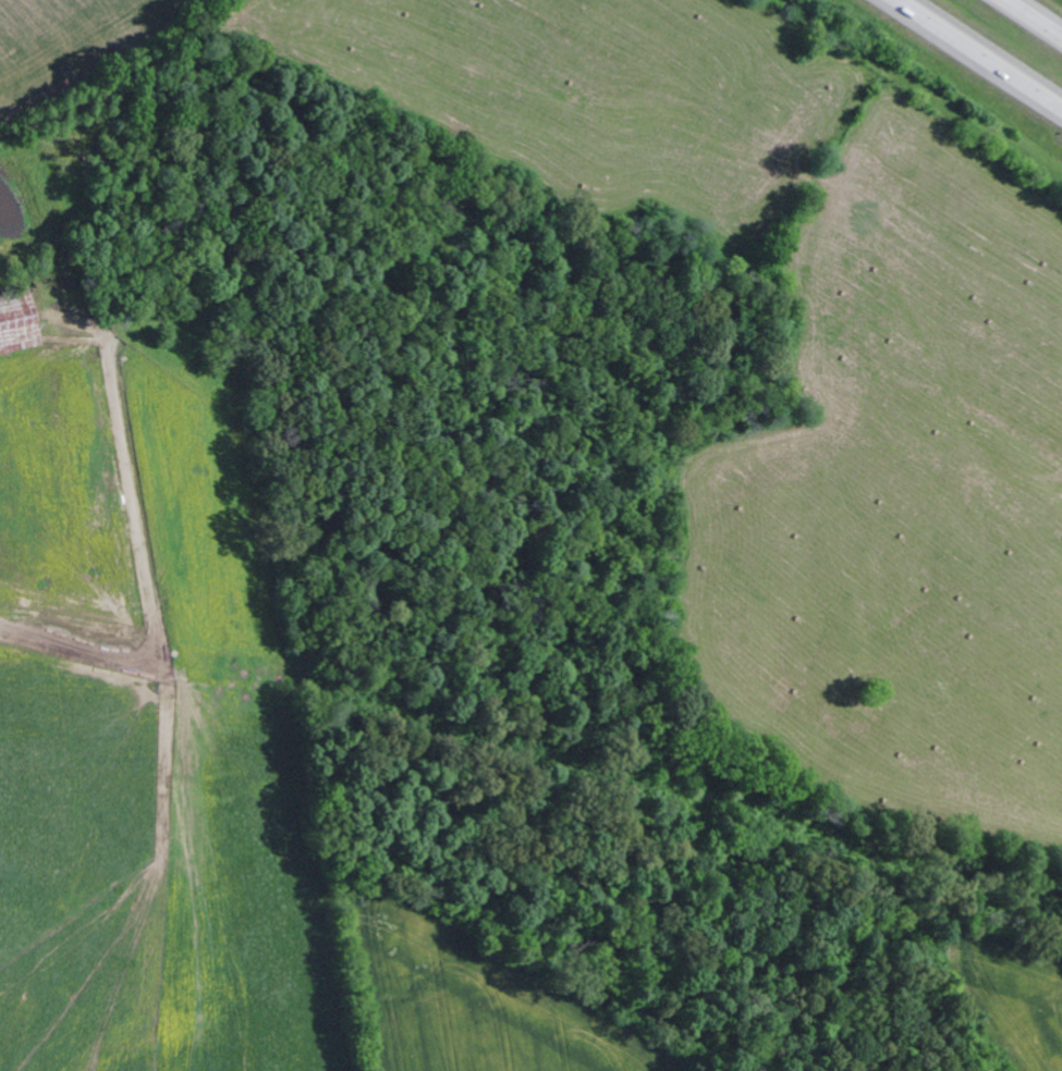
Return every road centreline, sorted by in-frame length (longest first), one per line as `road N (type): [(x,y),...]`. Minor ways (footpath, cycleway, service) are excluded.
road 1 (motorway): [(895,0),(1061,112)]

